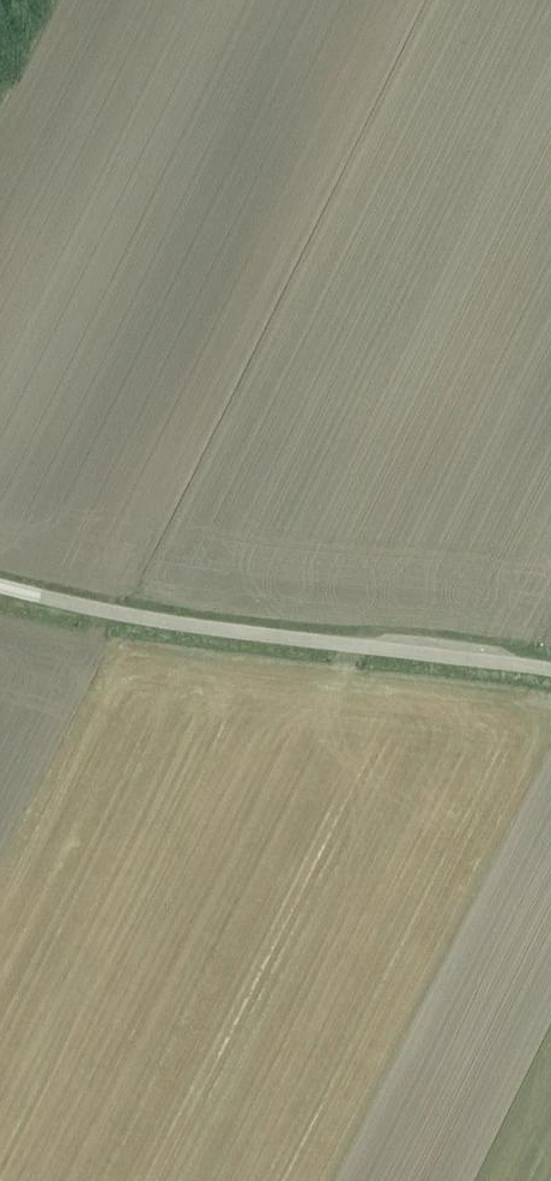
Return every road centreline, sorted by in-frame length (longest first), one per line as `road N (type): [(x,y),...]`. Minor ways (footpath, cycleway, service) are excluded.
road 1 (unclassified): [(550,671),(267,641),(109,618),(0,592)]

